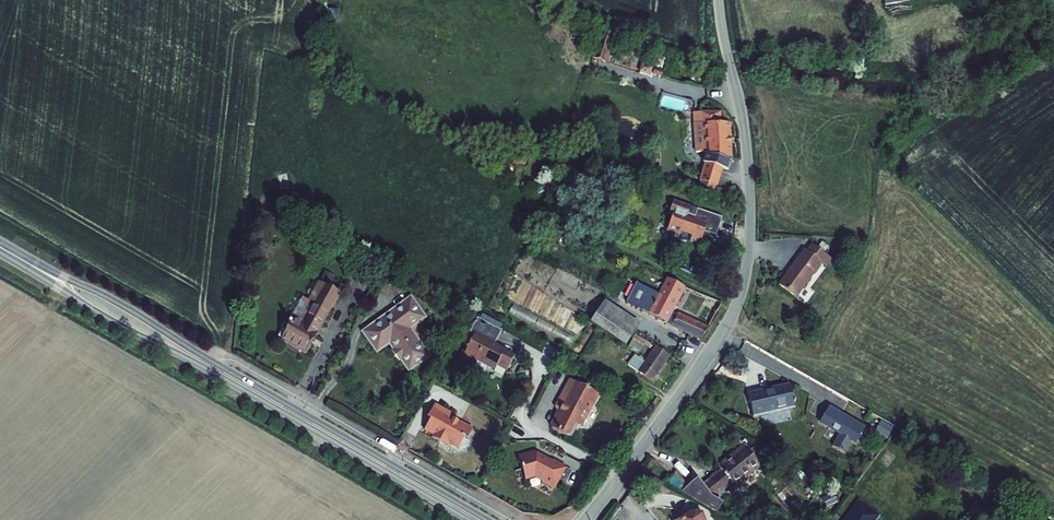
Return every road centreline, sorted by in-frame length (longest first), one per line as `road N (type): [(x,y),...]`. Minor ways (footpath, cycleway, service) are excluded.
road 1 (residential): [(718,0),(747,151),(750,234),(741,293),(705,363),(589,519)]
road 2 (secondary): [(0,248),(478,519)]

